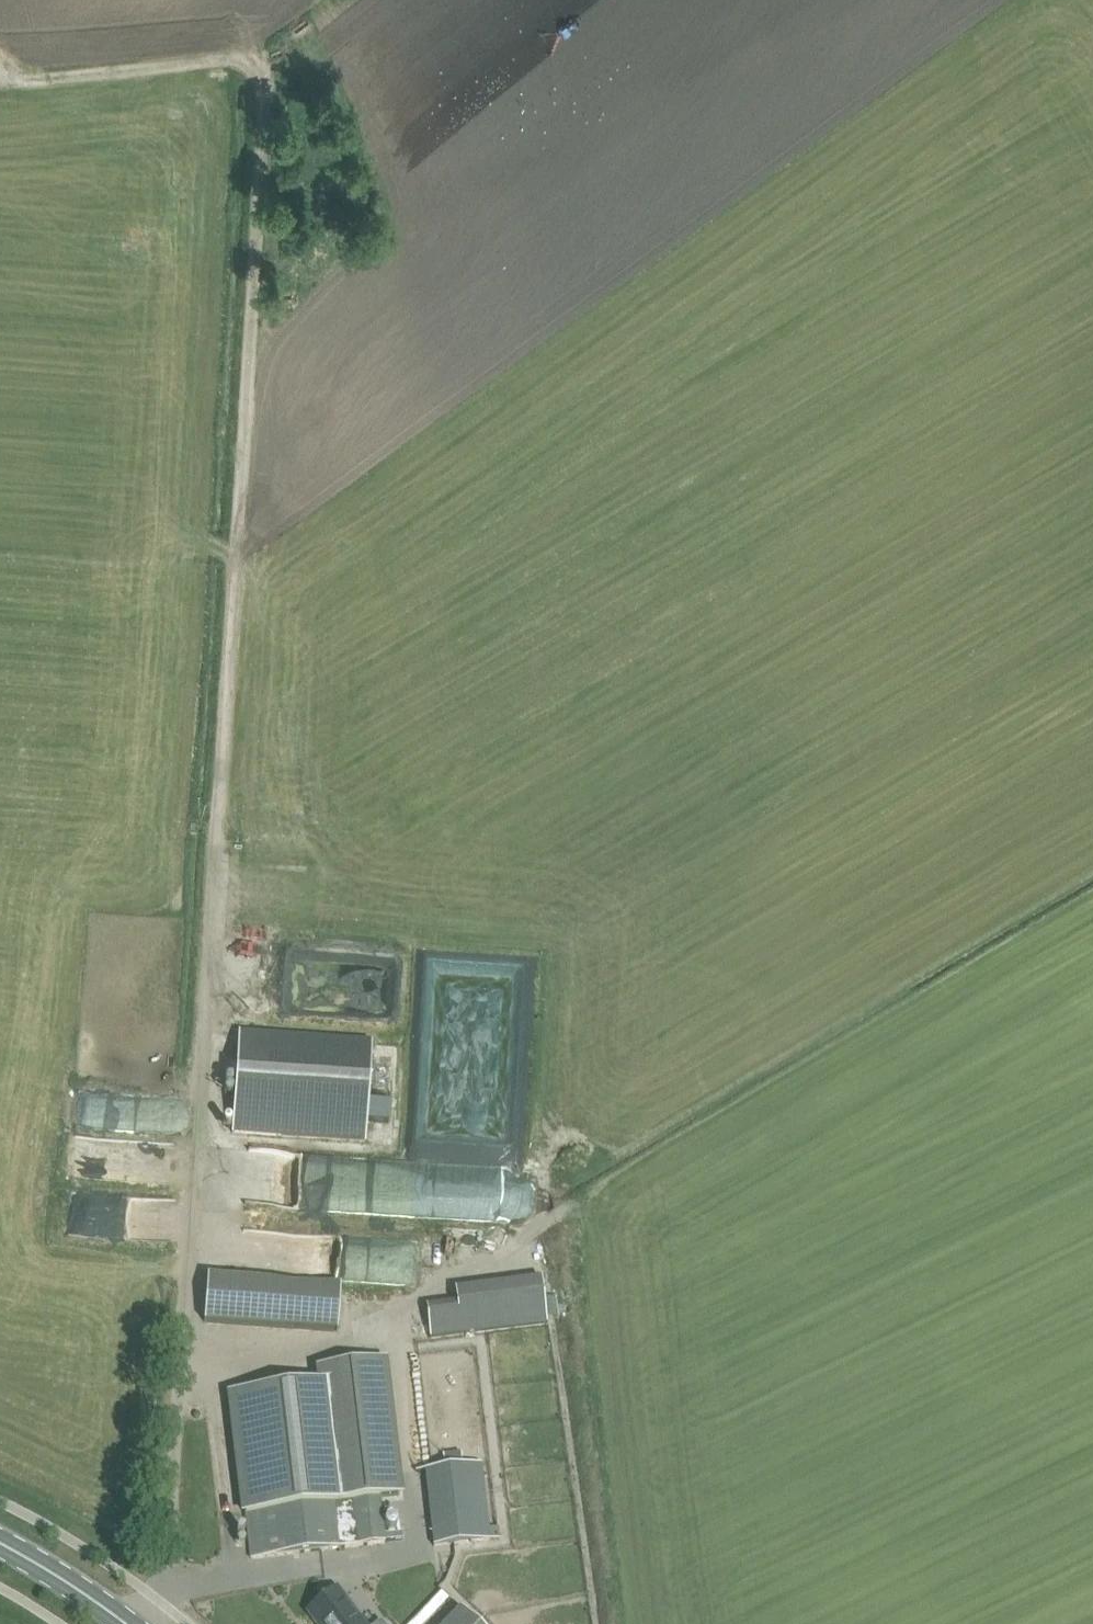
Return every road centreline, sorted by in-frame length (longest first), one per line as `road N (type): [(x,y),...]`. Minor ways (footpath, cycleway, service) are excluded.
road 1 (secondary): [(128,1623),(0,1542)]

